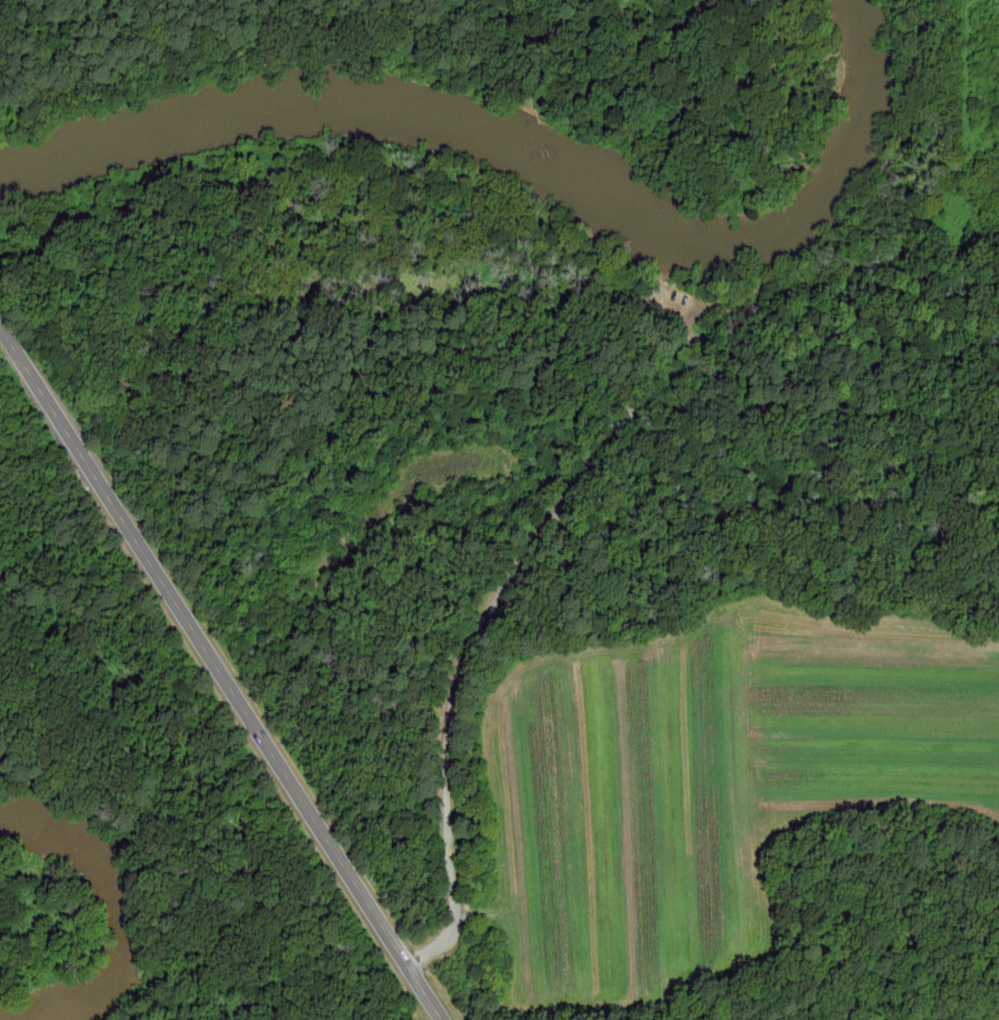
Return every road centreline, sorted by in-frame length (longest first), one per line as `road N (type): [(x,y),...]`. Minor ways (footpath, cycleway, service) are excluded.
road 1 (track): [(408,966),(434,951),(457,920),(448,717),(483,622),(556,509),(665,372),(739,299),(777,277)]
road 2 (tertiary): [(408,966),(0,323)]
road 3 (track): [(777,277),(796,267),(843,267),(897,244),(959,169),(966,19),(982,0)]

